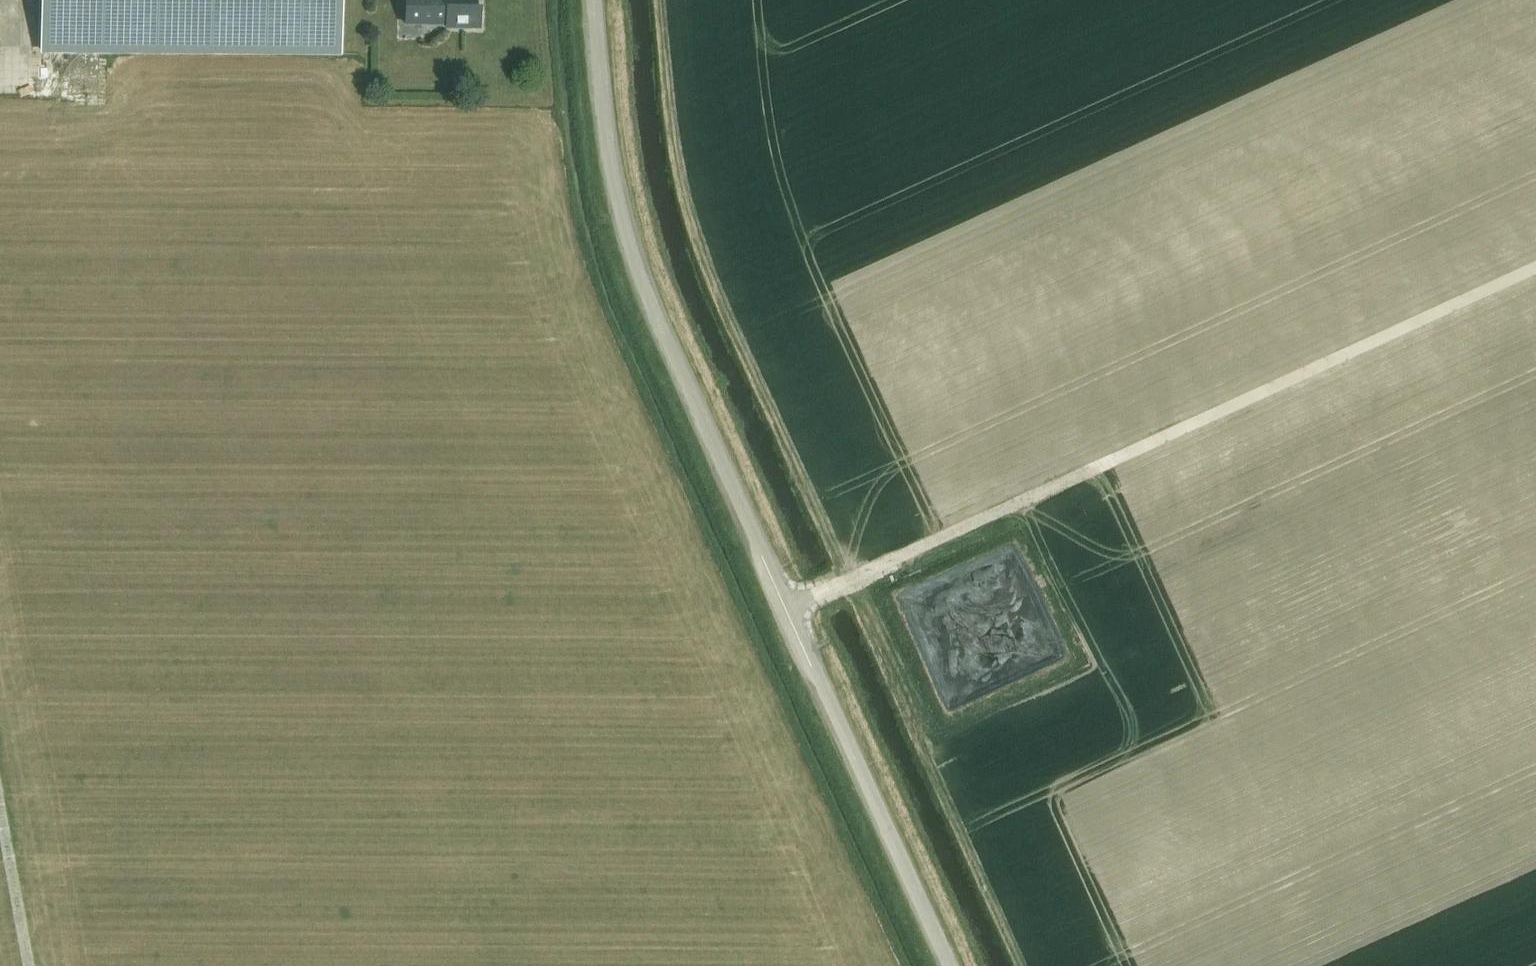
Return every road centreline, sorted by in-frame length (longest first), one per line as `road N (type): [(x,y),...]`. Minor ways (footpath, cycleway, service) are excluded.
road 1 (unclassified): [(945,965),(636,274),(609,176),(594,0)]

